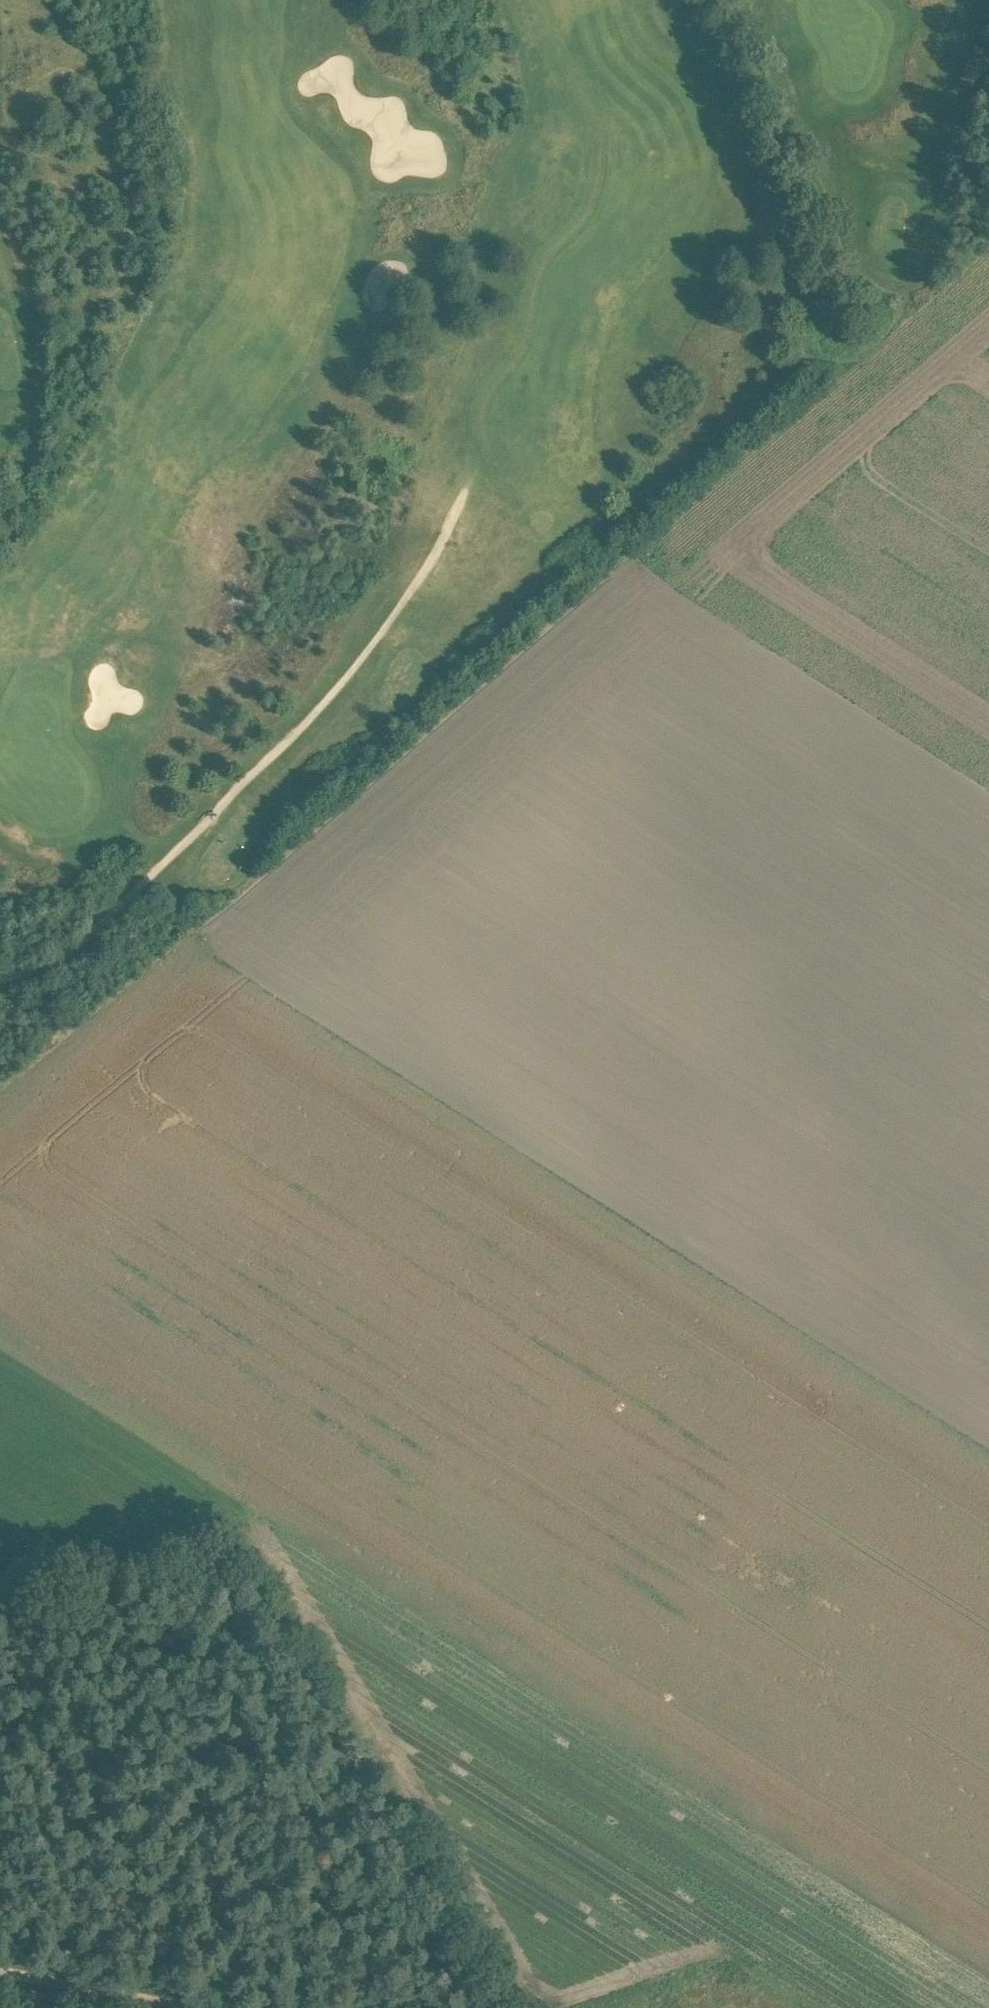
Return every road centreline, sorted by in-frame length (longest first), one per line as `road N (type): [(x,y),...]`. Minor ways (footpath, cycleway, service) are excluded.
road 1 (track): [(0,1967),(203,2007)]

